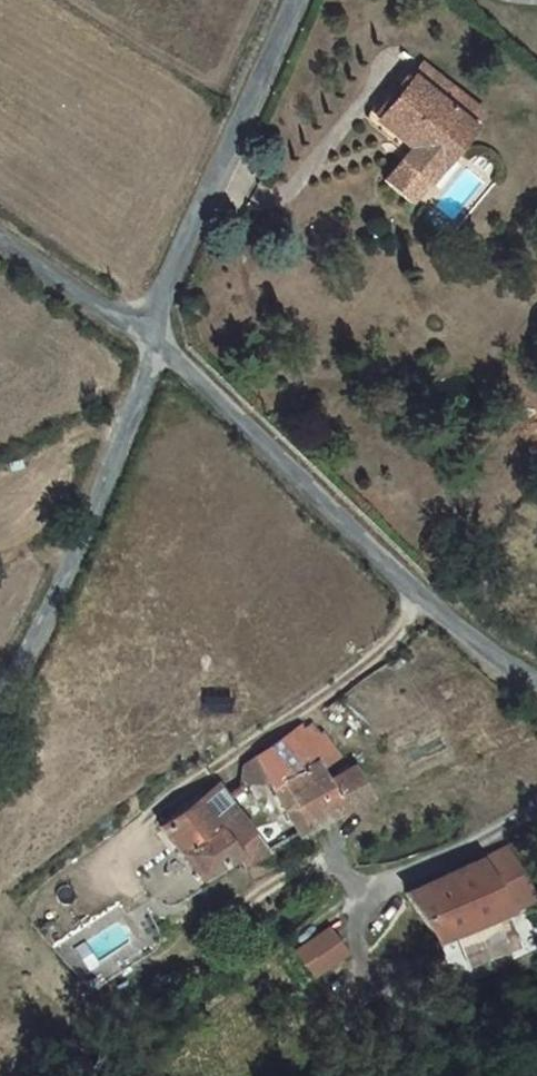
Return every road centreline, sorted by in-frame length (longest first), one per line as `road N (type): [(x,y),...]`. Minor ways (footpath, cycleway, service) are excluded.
road 1 (unclassified): [(164,340),(422,598),(536,684)]
road 2 (unclassified): [(164,340),(118,466),(0,693)]
road 3 (unclassified): [(292,0),(171,280),(164,340)]
road 4 (unclassified): [(0,235),(164,340)]

